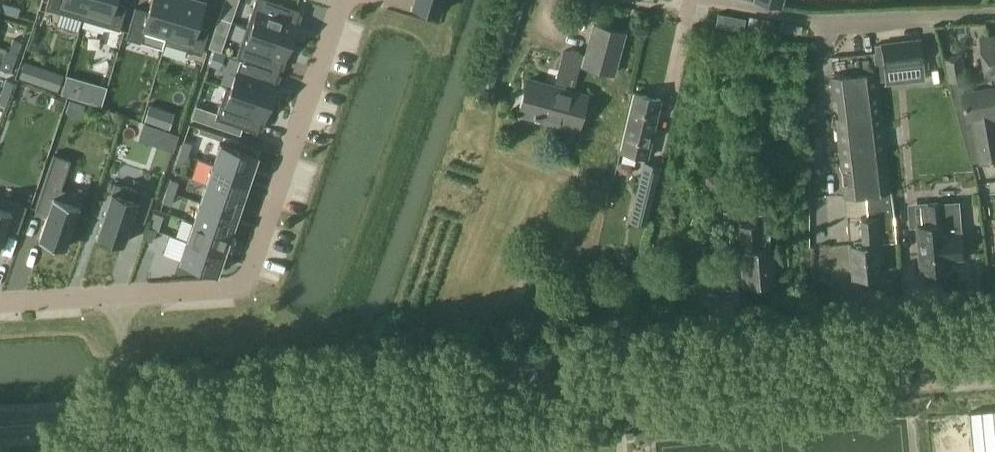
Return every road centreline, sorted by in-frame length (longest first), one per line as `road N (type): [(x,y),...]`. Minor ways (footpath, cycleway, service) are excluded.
road 1 (tertiary): [(0,433),(994,349)]
road 2 (residential): [(346,0),(242,287),(0,302)]
road 3 (residential): [(994,14),(824,23),(684,0)]

